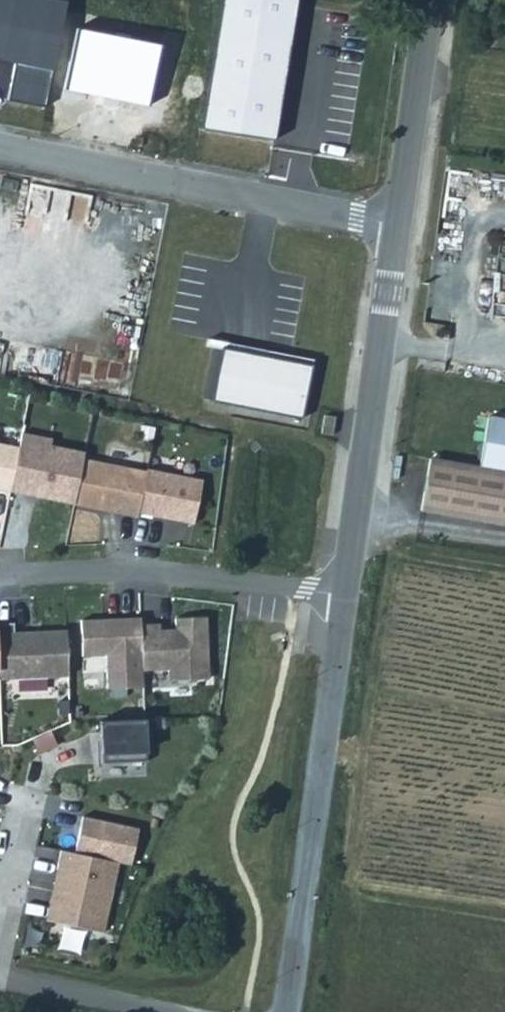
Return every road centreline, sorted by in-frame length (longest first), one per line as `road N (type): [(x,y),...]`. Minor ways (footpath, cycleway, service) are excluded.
road 1 (unclassified): [(343,601),(428,0)]
road 2 (unclassified): [(282,1011),(343,601)]
road 3 (residential): [(0,577),(150,571),(343,601)]
road 4 (residential): [(152,1011),(0,978)]
road 5 (residential): [(0,922),(27,798)]

